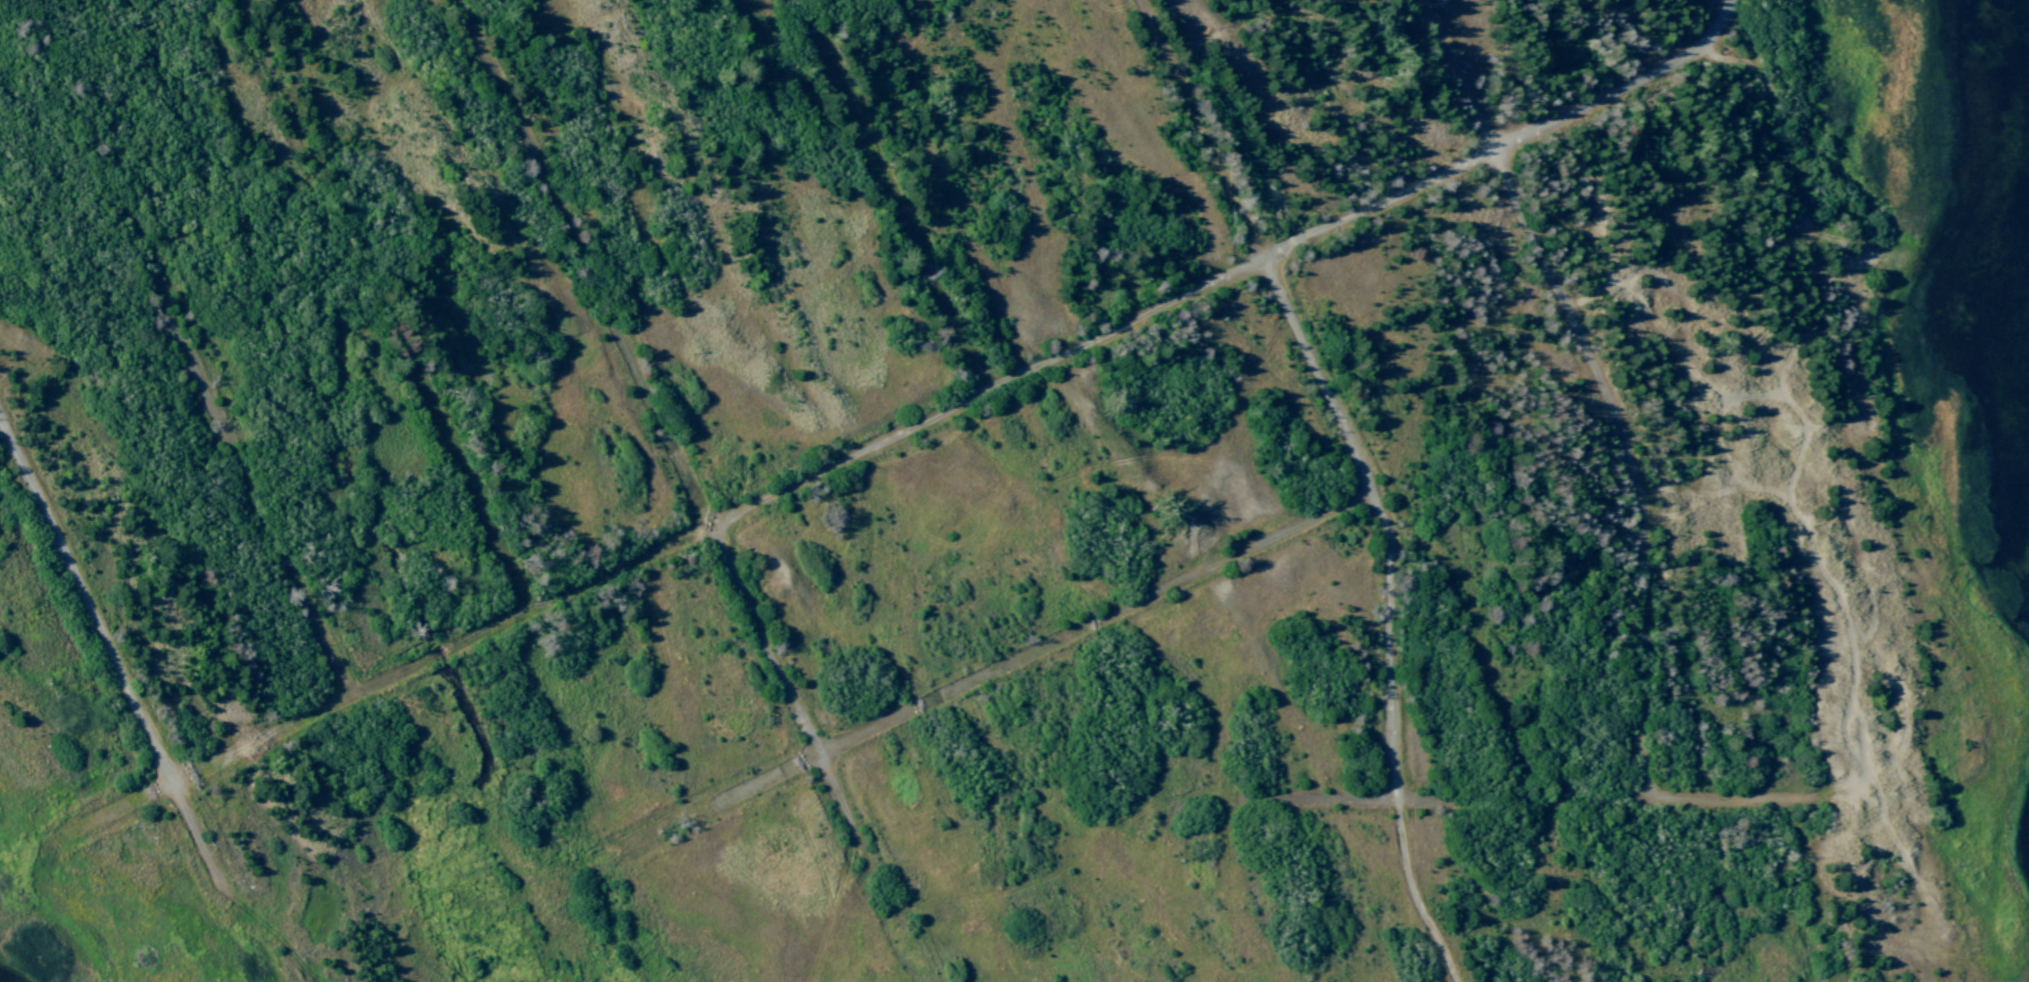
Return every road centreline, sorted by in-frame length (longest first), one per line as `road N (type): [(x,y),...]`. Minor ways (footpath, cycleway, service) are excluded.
road 1 (residential): [(1733,6),(1723,26),(1676,67),(64,839)]
road 2 (residential): [(1396,797),(1392,558),(1384,519),(1143,0)]
road 3 (residential): [(1649,789),(1642,754),(1649,574),(1629,450),(1422,0)]
road 4 (residential): [(354,702),(21,0)]
road 5 (residential): [(530,615),(242,0)]
road 6 (residential): [(819,759),(1375,495)]
road 7 (residential): [(710,530),(461,0)]
road 8 (residential): [(229,903),(0,421)]
road 9 (residential): [(989,396),(801,0)]
road 10 (residential): [(710,530),(819,759)]
road 11 (residential): [(607,863),(819,759)]
road 12 (residential): [(1396,797),(1406,863),(1458,981)]
road 13 (residential): [(819,759),(903,931)]
road 14 (residential): [(1649,789),(1663,797),(1816,794)]
road 15 (residential): [(1236,796),(1396,797)]

